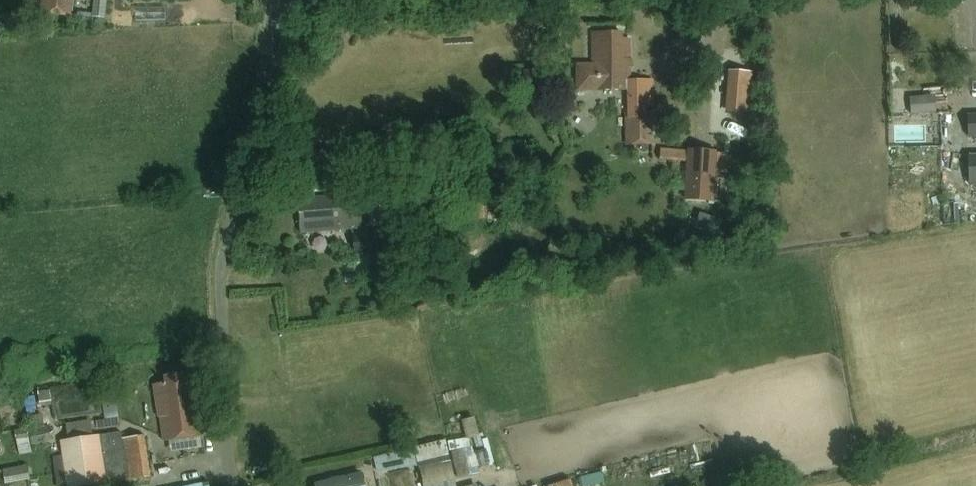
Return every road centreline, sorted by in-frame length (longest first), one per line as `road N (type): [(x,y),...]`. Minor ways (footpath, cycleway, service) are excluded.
road 1 (unclassified): [(238,485),(224,450),(222,265),(276,0)]

